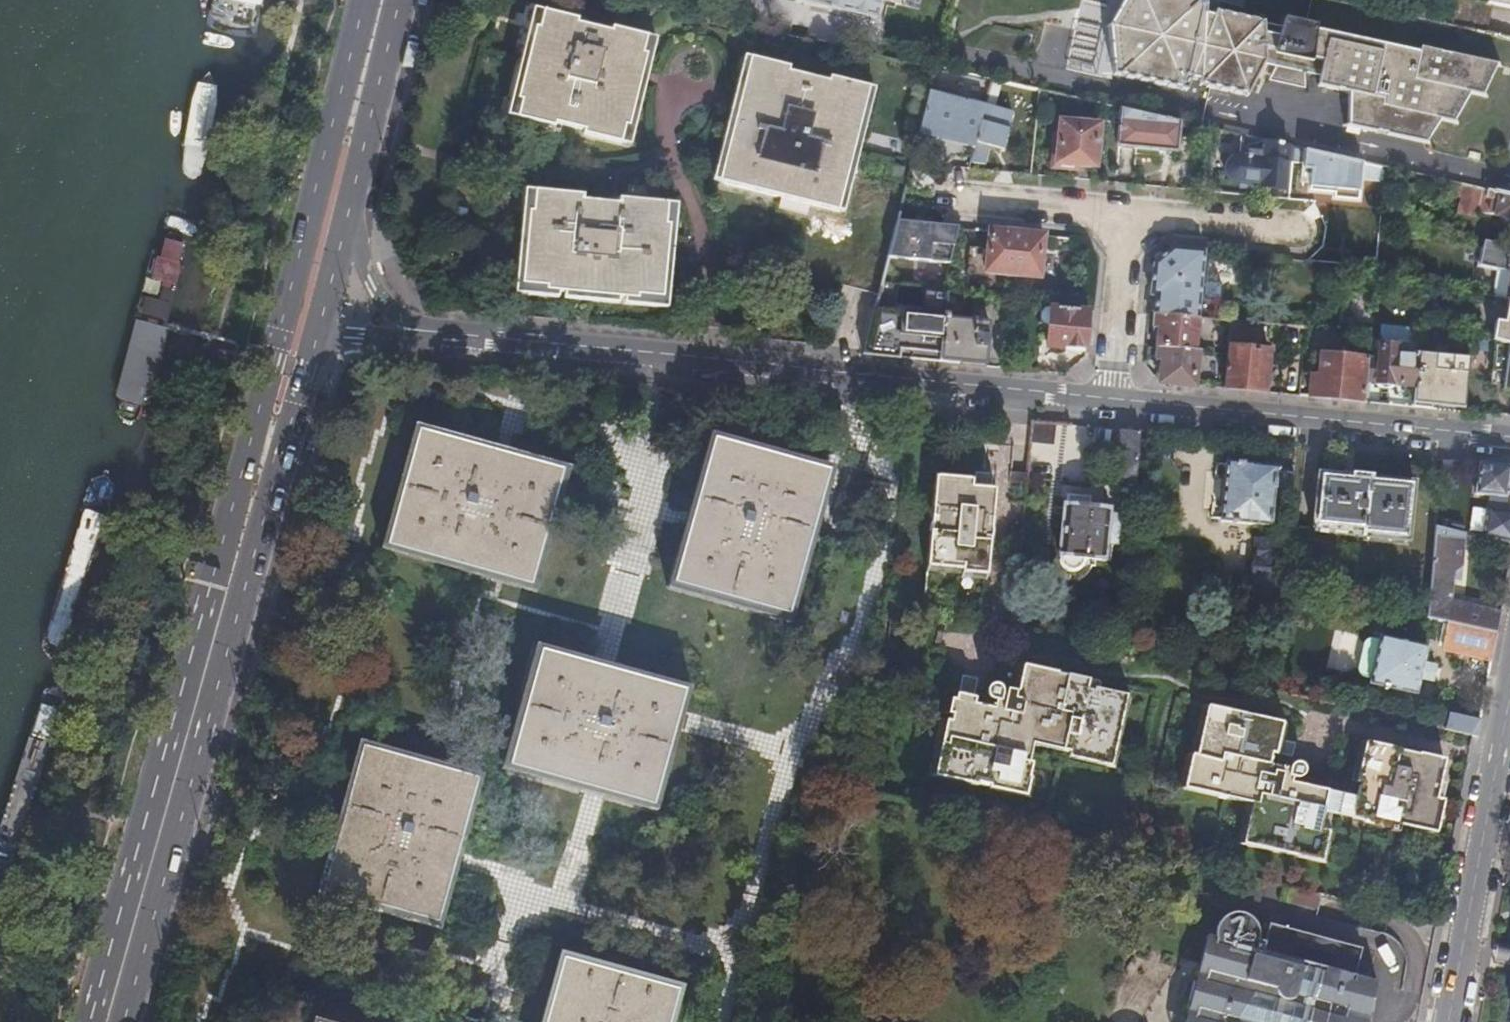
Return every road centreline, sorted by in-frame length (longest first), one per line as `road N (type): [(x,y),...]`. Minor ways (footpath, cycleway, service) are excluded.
road 1 (primary): [(369,0),(90,1021)]
road 2 (primary): [(127,1021),(317,335)]
road 3 (residential): [(1106,405),(422,337)]
road 4 (residential): [(1509,441),(1106,405)]
road 5 (residential): [(1509,705),(1451,1021)]
road 6 (primary): [(348,214),(395,0)]
road 7 (residential): [(1122,213),(1106,405)]
road 8 (residential): [(1122,213),(1307,231)]
road 9 (residential): [(939,198),(1122,213)]
road 10 (residential): [(422,337),(368,284),(348,214)]
road 11 (primary): [(317,335),(348,214)]

